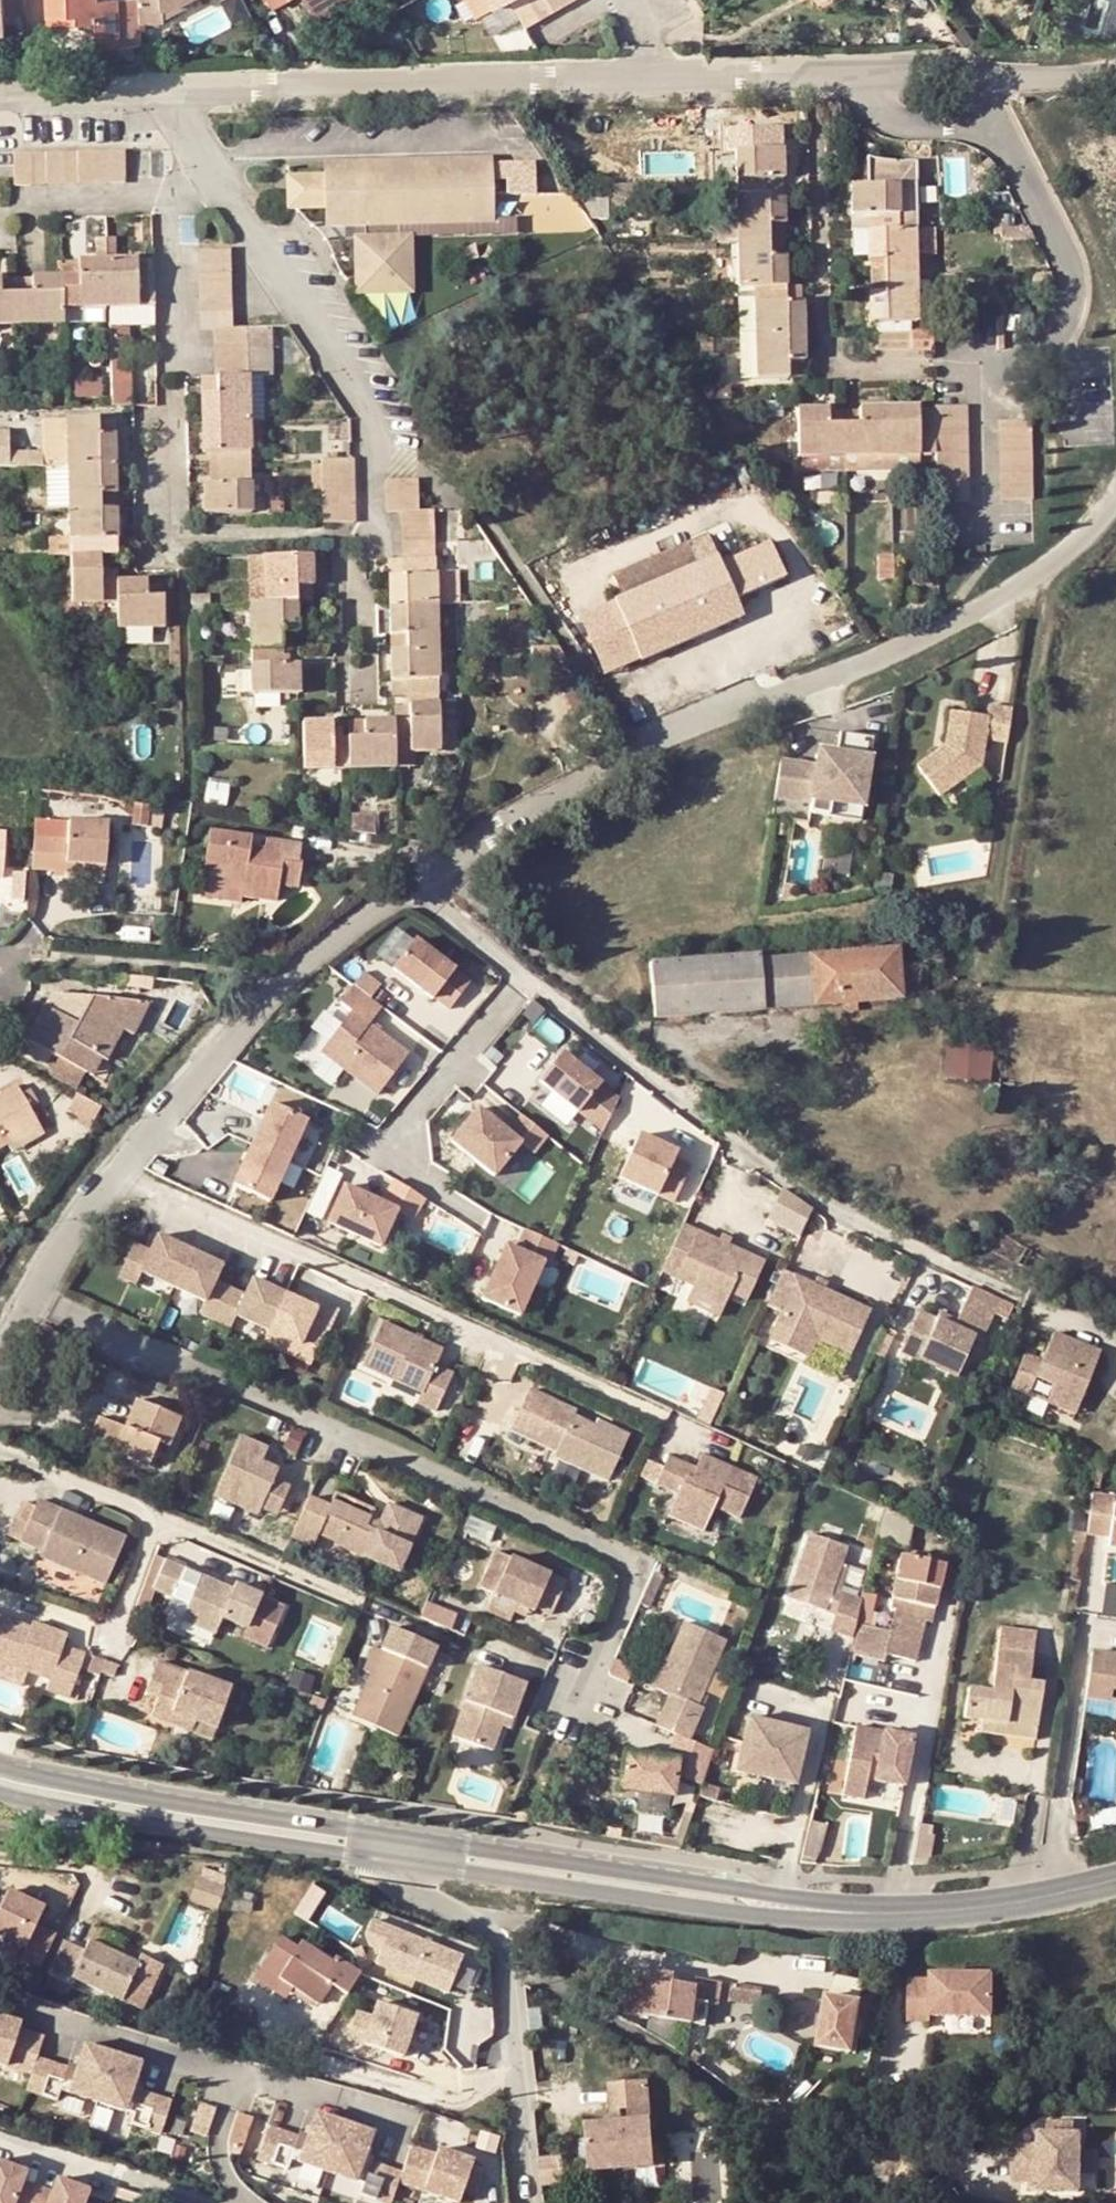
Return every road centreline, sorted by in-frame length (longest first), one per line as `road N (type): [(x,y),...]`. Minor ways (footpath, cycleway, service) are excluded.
road 1 (residential): [(32,1299),(621,1554),(630,1584),(580,1704)]
road 2 (residential): [(1115,503),(1081,548),(999,601),(598,769),(418,881)]
road 3 (residential): [(117,1175),(669,1416)]
road 4 (residential): [(526,978),(793,1179),(1026,1300)]
road 5 (unclassified): [(167,89),(661,75)]
road 6 (secondary): [(412,1862),(764,1915),(894,1914)]
road 7 (secondary): [(894,1914),(414,1840)]
road 8 (residential): [(418,881),(277,989),(117,1175)]
road 9 (secondary): [(414,1840),(0,1766)]
road 10 (secondary): [(0,1795),(412,1862)]
road 11 (track): [(1030,581),(1040,613),(1004,853),(973,976)]
road 12 (residential): [(215,169),(377,439),(375,526)]
road 13 (residential): [(412,1862),(425,1895),(468,1916),(504,1969),(527,2202)]
road 14 (residential): [(526,978),(408,1119),(404,1140),(413,1172),(487,1222)]
road 15 (residential): [(992,124),(1065,249),(1070,310),(1038,356),(982,369)]
road 16 (track): [(652,1028),(609,1010),(466,891),(418,881)]
road 17 (secondary): [(1115,1878),(1005,1907),(894,1914)]
road 18 (residential): [(365,1602),(159,1517)]
road 19 (residential): [(27,2010),(236,2071)]
road 20 (unclassified): [(661,75),(878,74)]
road 21 (residential): [(236,2071),(402,2119)]
road 22 (residential): [(159,1517),(0,1452)]
road 23 (unclassified): [(0,93),(167,89)]
road 24 (residential): [(982,369),(988,526)]
road 25 (residential): [(169,199),(173,356)]
road 26 (residential): [(878,74),(882,111),(894,122),(992,124)]
road 27 (residential): [(117,1175),(71,1230),(32,1299)]
road 28 (residential): [(418,881),(526,978)]
road 29 (residential): [(236,2071),(218,2146),(222,2170),(244,2202)]
road 30 (residential): [(169,199),(36,201)]
road 31 (residential): [(111,1641),(159,1517)]
road 32 (unclassified): [(983,73),(1115,74)]

